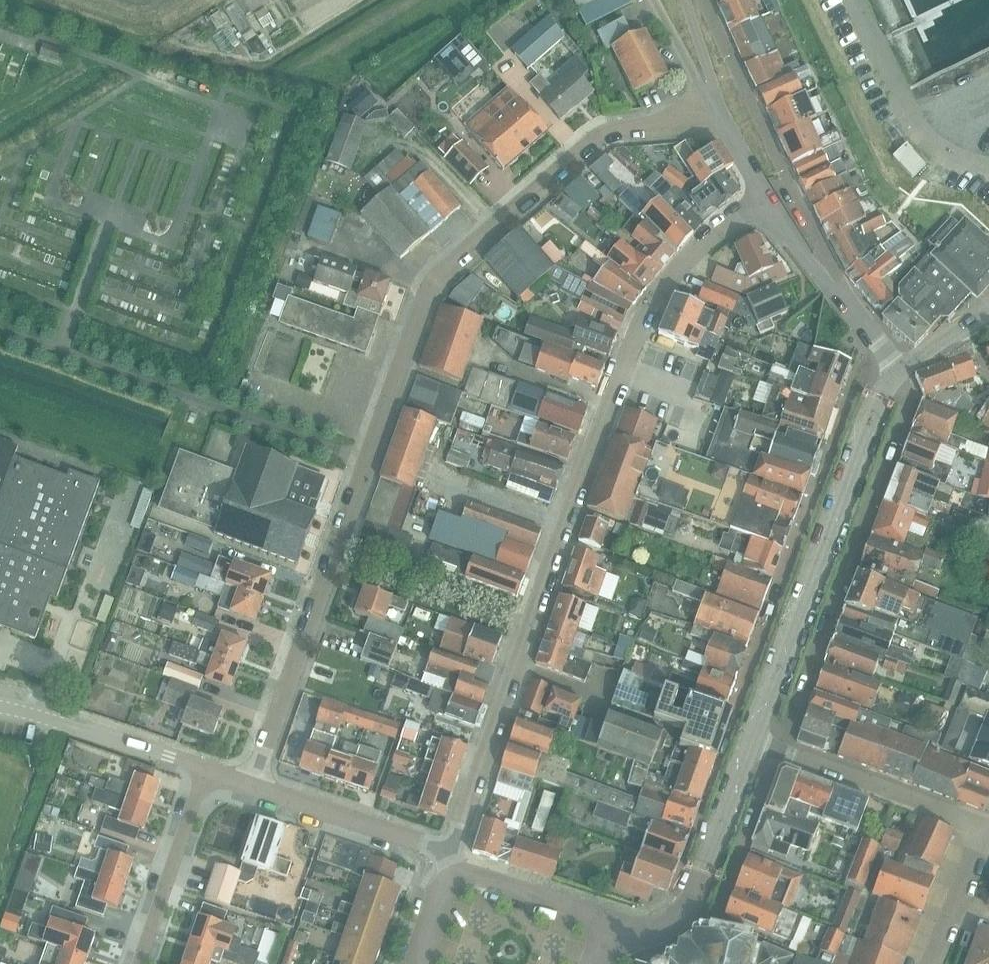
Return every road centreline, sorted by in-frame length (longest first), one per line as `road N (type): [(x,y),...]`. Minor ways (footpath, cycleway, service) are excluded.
road 1 (residential): [(252,788),(434,283),(604,136),(721,113)]
road 2 (residential): [(455,875),(452,845),(641,321),(696,247),(769,200)]
road 3 (tertiary): [(749,743),(874,405),(899,372)]
road 4 (unclassified): [(837,292),(837,272),(703,0)]
road 5 (tertiary): [(613,928),(656,929),(685,910),(749,743)]
road 6 (residential): [(988,828),(749,743)]
road 7 (residential): [(455,875),(423,845),(252,788)]
road 8 (residential): [(207,772),(0,706)]
road 9 (residential): [(139,963),(207,772)]
road 10 (residential): [(613,928),(583,909),(455,875)]
road 11 (residential): [(931,963),(988,828)]
road 12 (residential): [(721,113),(651,0)]

